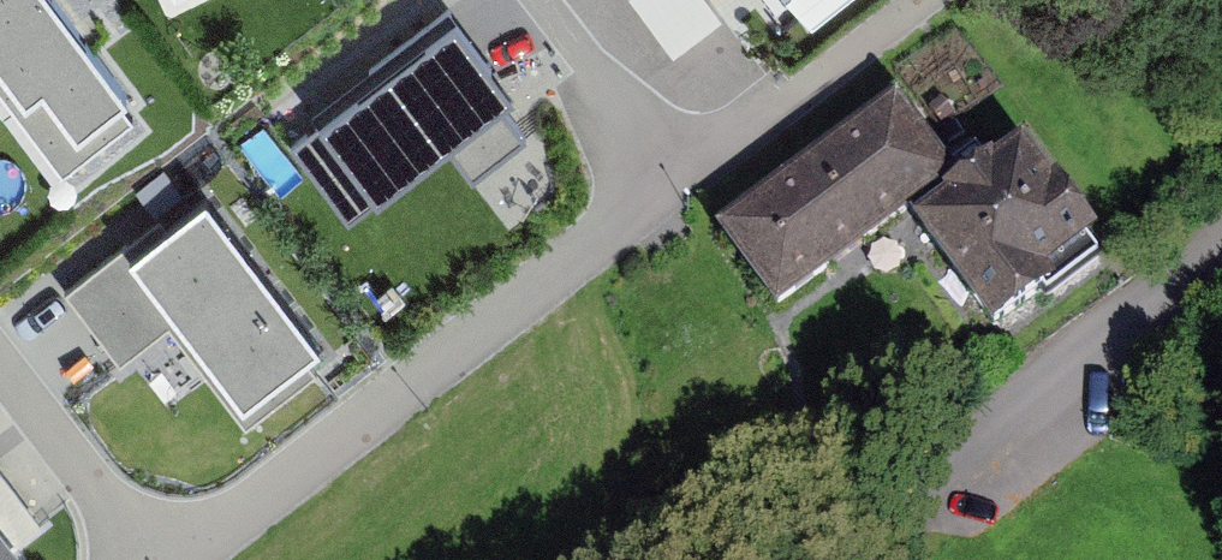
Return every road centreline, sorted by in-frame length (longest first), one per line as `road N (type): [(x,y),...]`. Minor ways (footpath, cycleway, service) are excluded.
road 1 (residential): [(195,559),(797,94)]
road 2 (residential): [(835,559),(1221,267)]
road 3 (residential): [(153,559),(0,363)]

